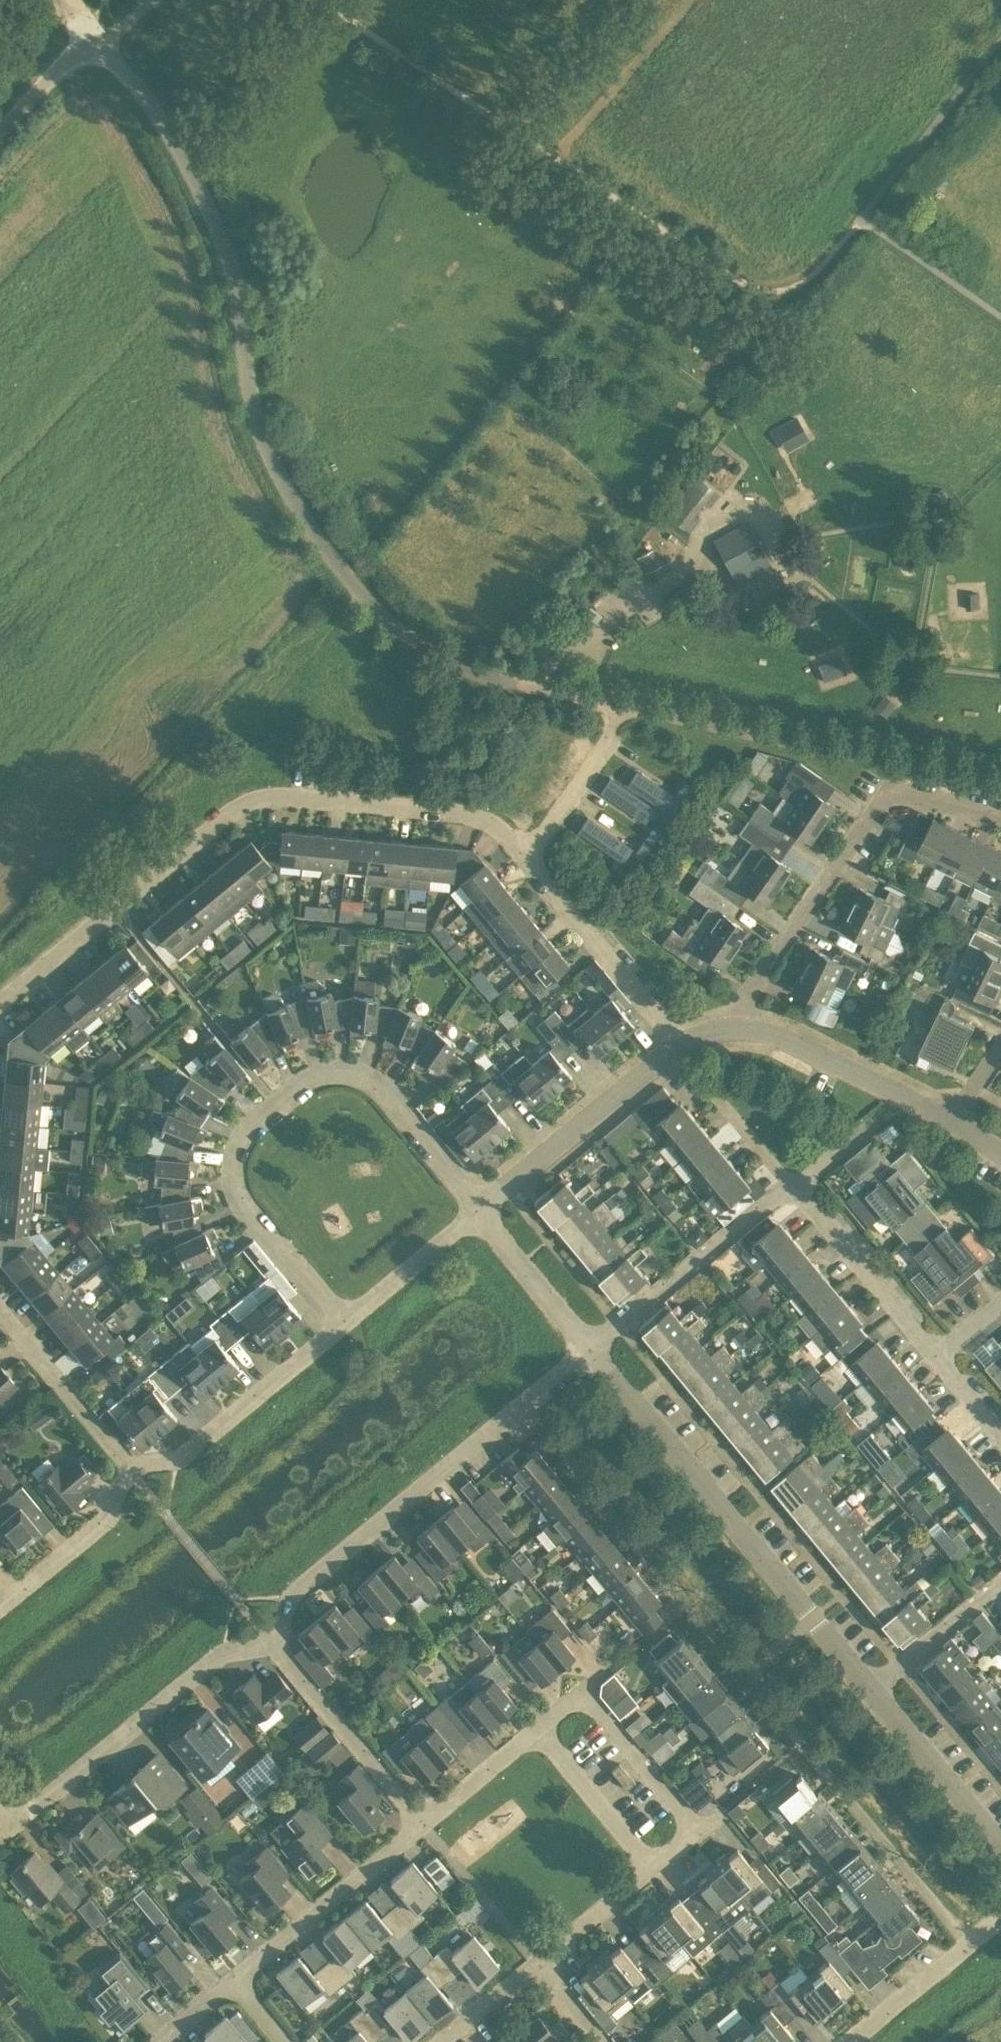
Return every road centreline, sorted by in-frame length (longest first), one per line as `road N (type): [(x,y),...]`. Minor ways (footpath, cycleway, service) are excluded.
road 1 (unclassified): [(524,686),(455,666),(393,628),(343,579),(283,496),(249,403),(230,259),(205,197),(93,31)]
road 2 (residential): [(0,1002),(228,814),(256,800),(471,813),(525,857)]
road 3 (residential): [(477,1209),(383,1087),(361,1074),(327,1072),(301,1083),(249,1122),(235,1154),(247,1208),(343,1323)]
road 4 (residential): [(875,1687),(590,1348)]
road 5 (residential): [(590,1348),(290,1597),(275,1647)]
road 6 (residential): [(1000,822),(930,791),(887,789),(750,987),(745,1025)]
road 7 (residential): [(275,1647),(222,1652),(34,1810),(0,1816)]
road 8 (residential): [(537,1728),(580,1692),(697,1829),(653,1865)]
road 9 (residential): [(127,1466),(177,1460),(343,1323)]
road 10 (residential): [(477,1209),(675,1047)]
road 11 (residential): [(788,1186),(590,1348)]
road 12 (residential): [(235,1980),(422,1824)]
road 13 (residential): [(525,857),(675,1047)]
road 14 (residential): [(745,1025),(778,1033),(956,1122)]
road 15 (residential): [(422,1824),(275,1647)]
road 16 (residential): [(936,1353),(799,1188)]
road 17 (residential): [(127,1466),(0,1297)]
road 18 (residential): [(1000,1842),(875,1687)]
road 19 (residential): [(0,1607),(112,1513),(127,1466)]
road 20 (residential): [(850,2041),(1000,1916)]
road 21 (residential): [(537,1728),(653,1865)]
road 22 (residential): [(590,1348),(477,1209)]
road 23 (residential): [(343,1323),(477,1209)]
road 24 (residential): [(1000,1582),(875,1687)]
road 25 (residential): [(653,1865),(535,1963)]
road 26 (residential): [(525,857),(612,731)]
road 27 (residential): [(422,1824),(537,1728)]
road 28 (unclassified): [(0,133),(93,31)]
road 29 (residential): [(535,1963),(440,2041)]

